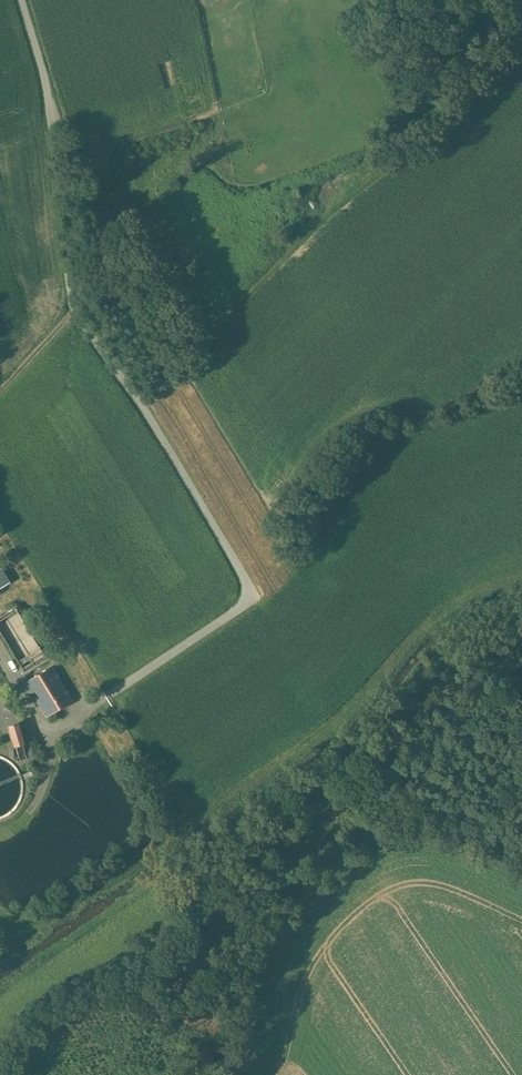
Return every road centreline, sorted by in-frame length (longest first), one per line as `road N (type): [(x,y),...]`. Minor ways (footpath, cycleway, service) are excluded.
road 1 (unclassified): [(21,0),(47,84),(75,309),(141,403),(251,595),(108,695)]
road 2 (track): [(141,403),(289,248),(512,53),(490,0)]

